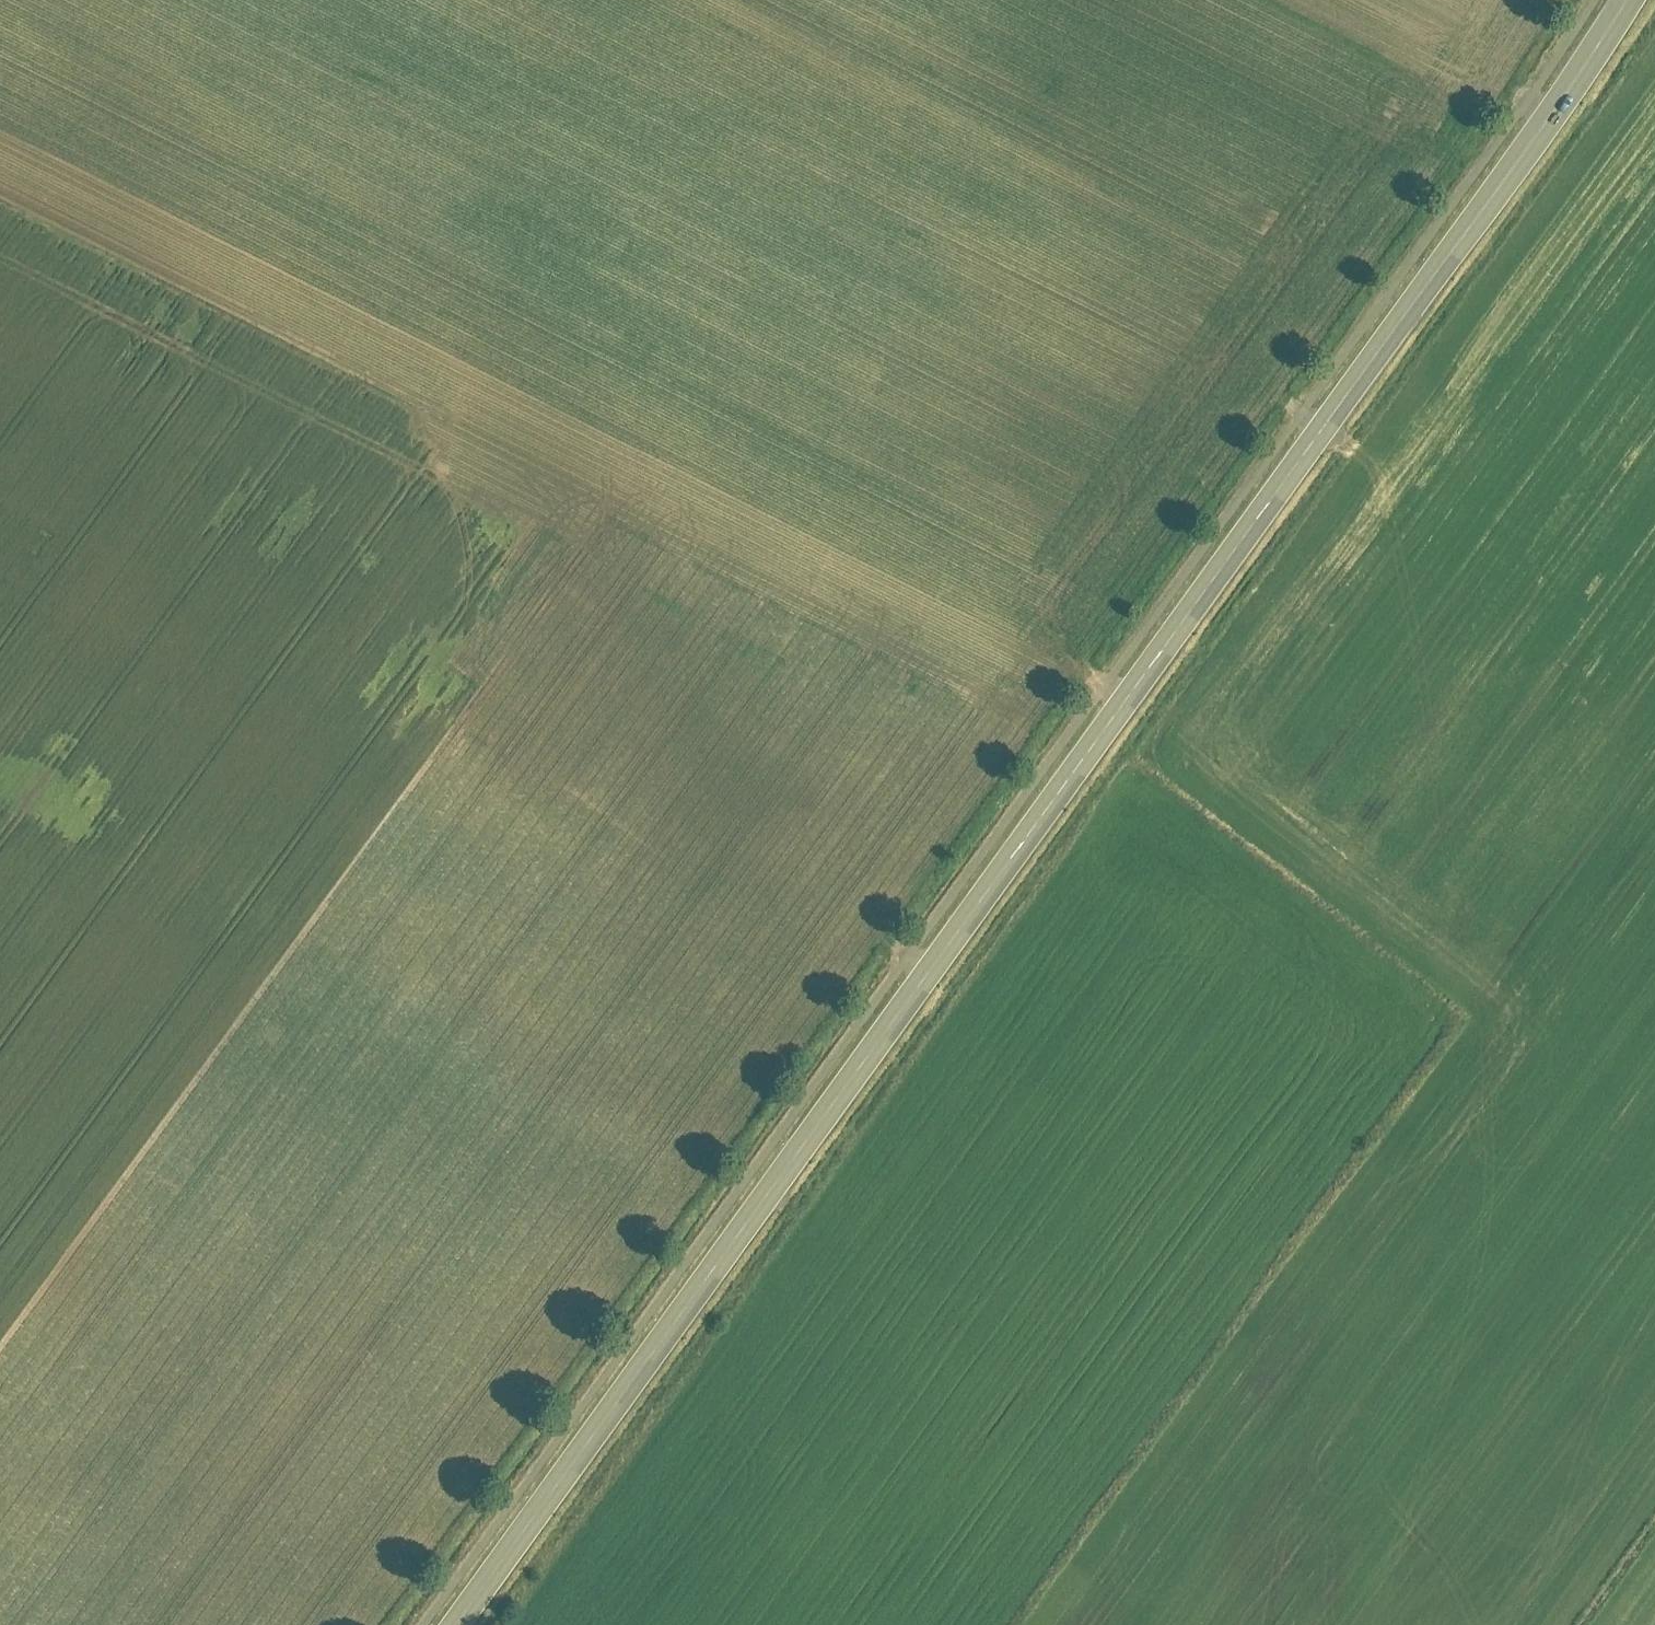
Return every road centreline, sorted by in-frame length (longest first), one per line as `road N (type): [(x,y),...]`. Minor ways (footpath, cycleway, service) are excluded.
road 1 (secondary): [(457,1624),(1628,0)]

